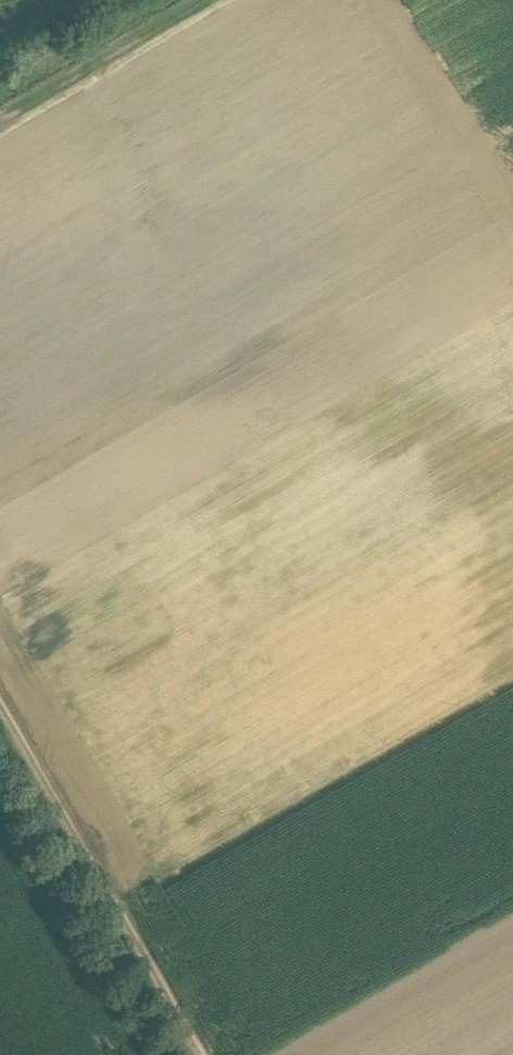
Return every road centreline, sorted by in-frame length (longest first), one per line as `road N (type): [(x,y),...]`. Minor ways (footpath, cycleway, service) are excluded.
road 1 (track): [(194,1054),(0,721)]

